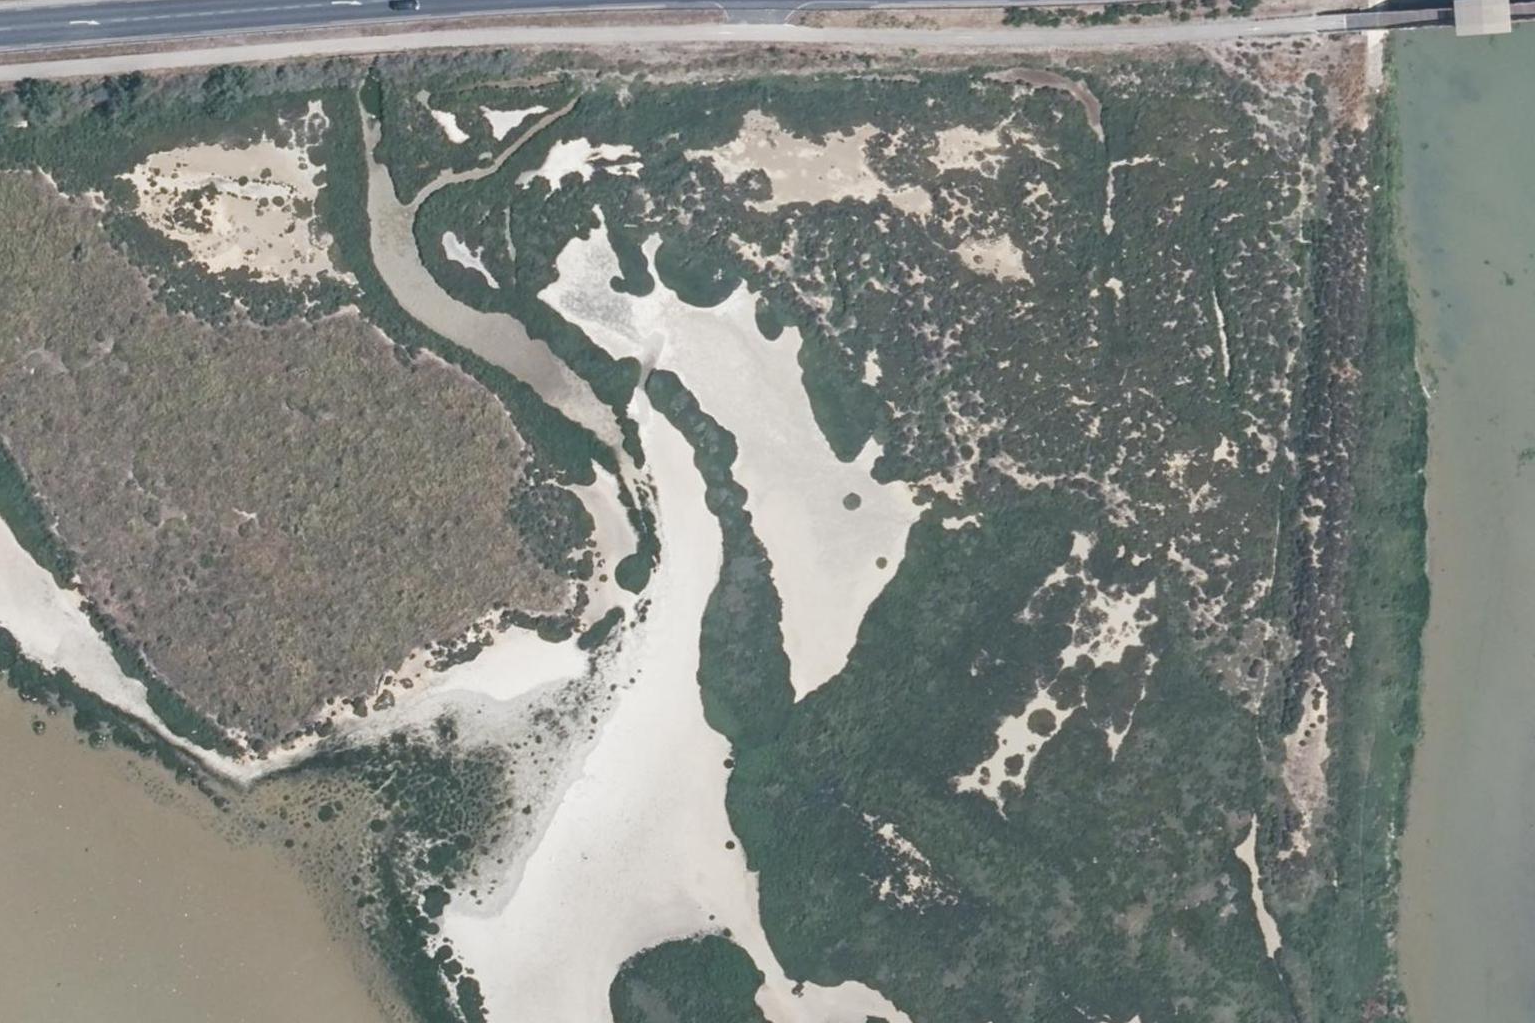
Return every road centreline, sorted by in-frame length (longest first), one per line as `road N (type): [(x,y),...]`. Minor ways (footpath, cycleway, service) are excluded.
road 1 (primary): [(435,0),(0,32)]

